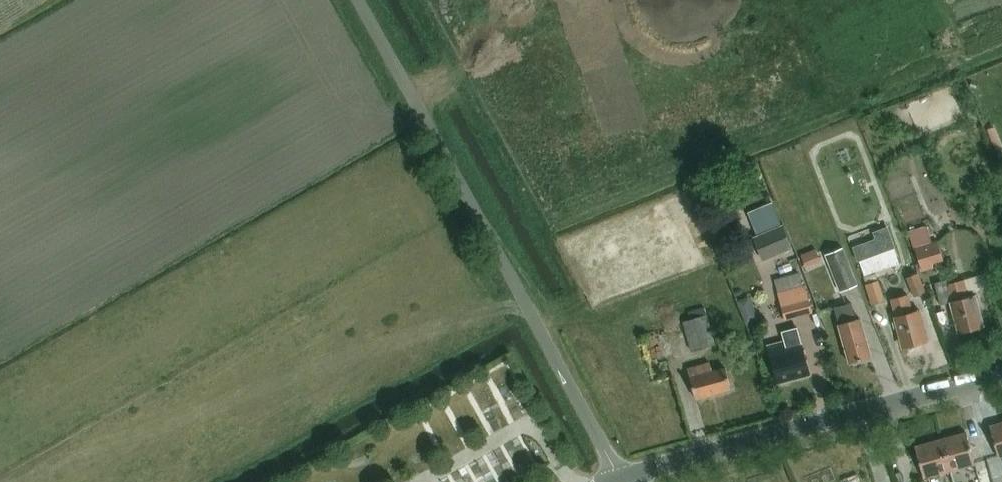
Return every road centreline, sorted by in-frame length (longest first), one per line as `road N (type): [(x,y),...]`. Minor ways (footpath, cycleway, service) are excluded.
road 1 (unclassified): [(622,479),(356,0)]
road 2 (unclassified): [(622,479),(1001,373)]

